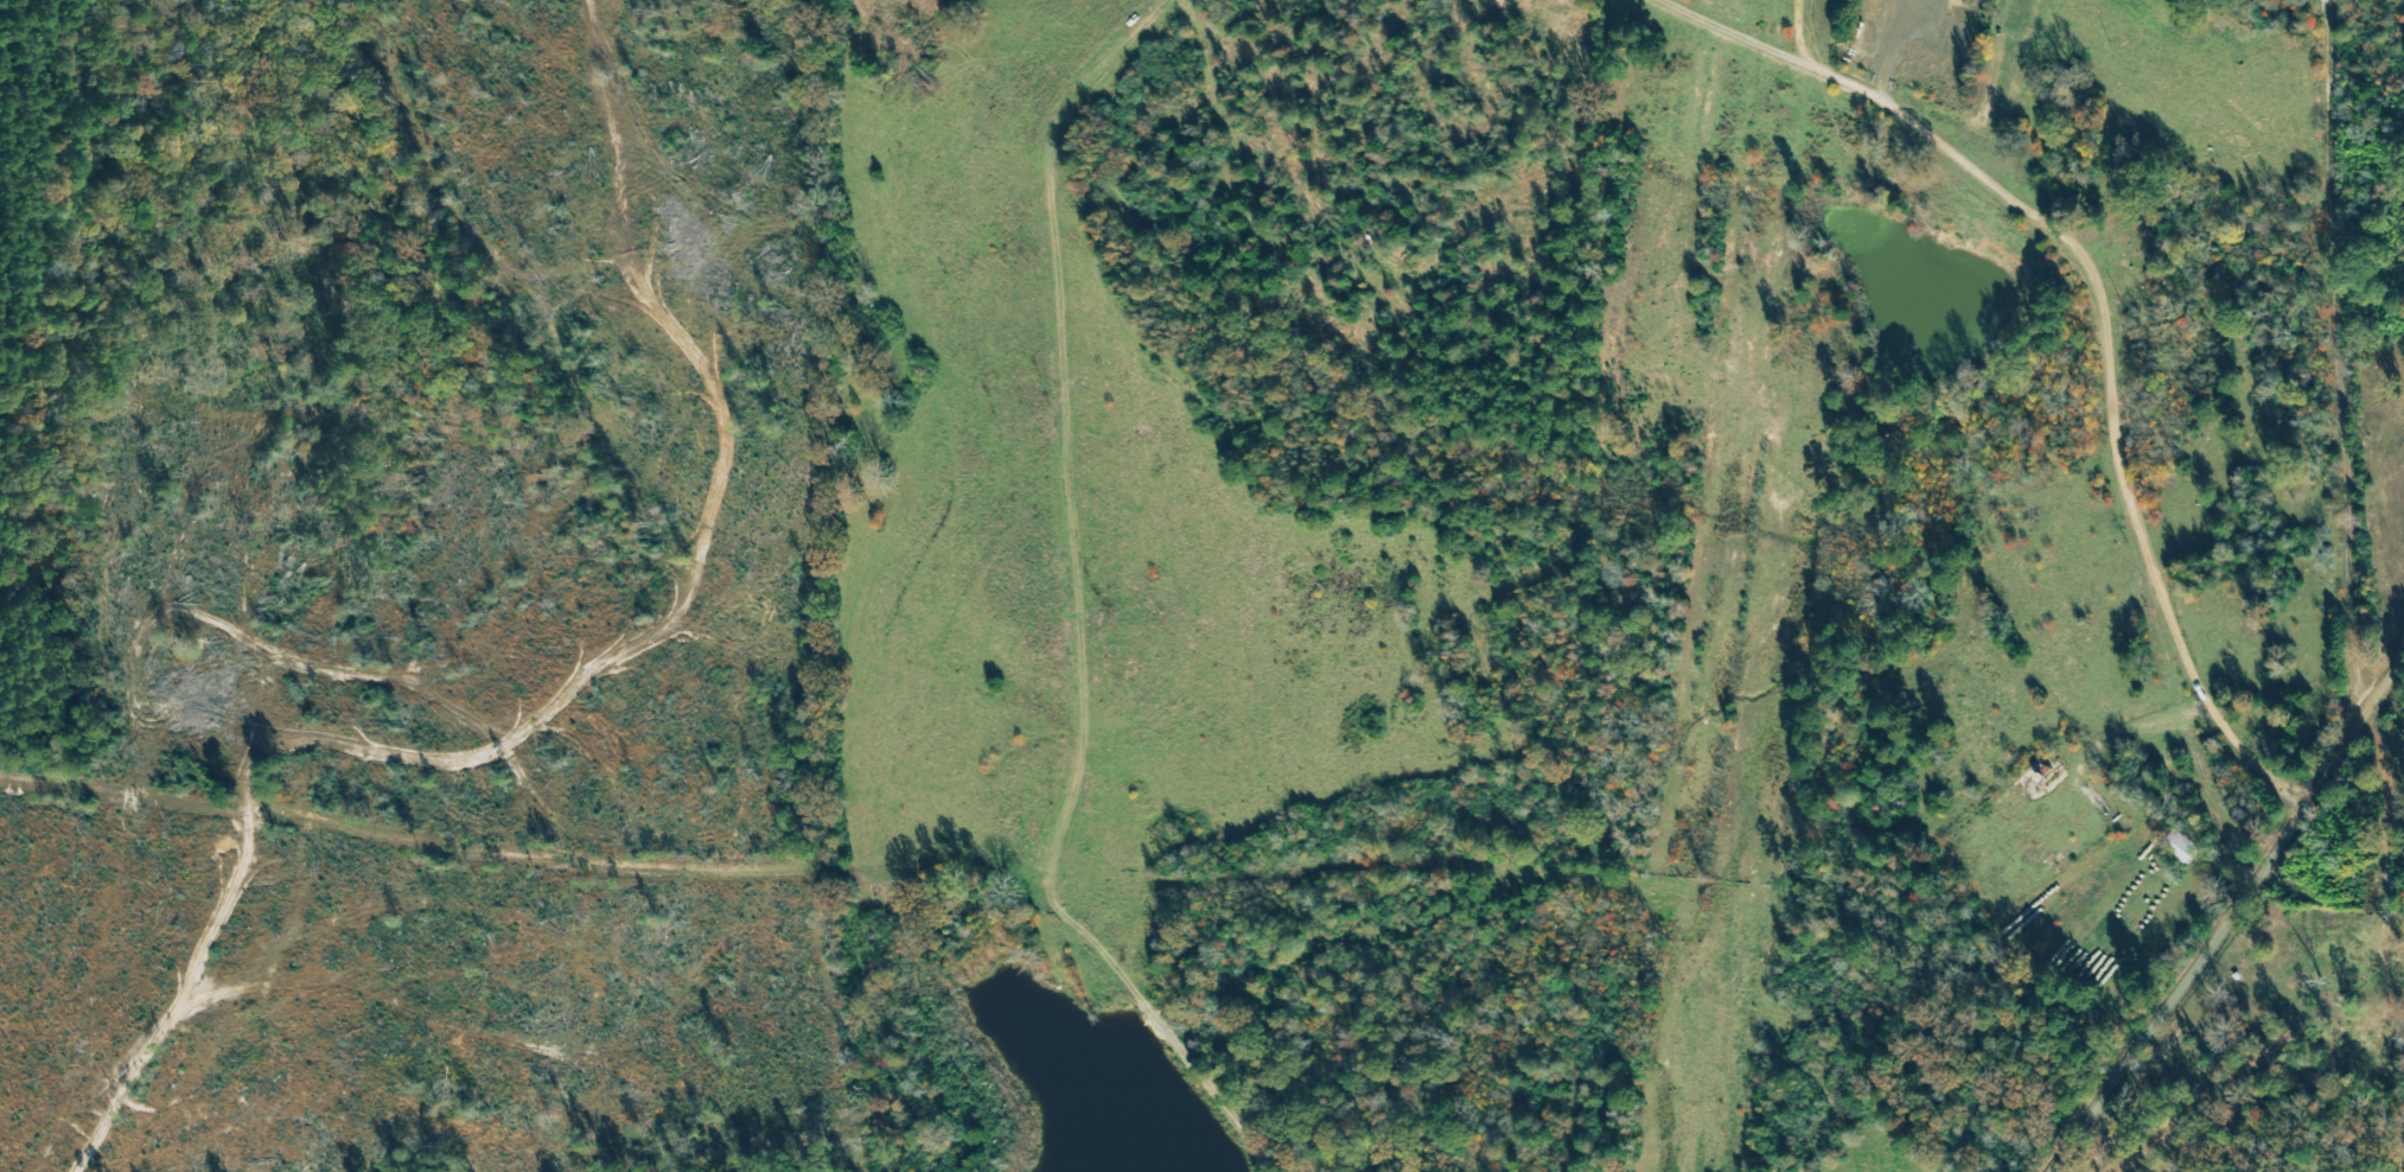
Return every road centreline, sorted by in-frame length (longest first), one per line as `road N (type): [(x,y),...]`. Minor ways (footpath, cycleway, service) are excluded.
road 1 (residential): [(2233,919),(2180,873),(2128,778),(2068,638),(2039,531),(2121,355),(2080,246),(1973,198)]
road 2 (residential): [(2048,1171),(2233,919),(2403,663)]

